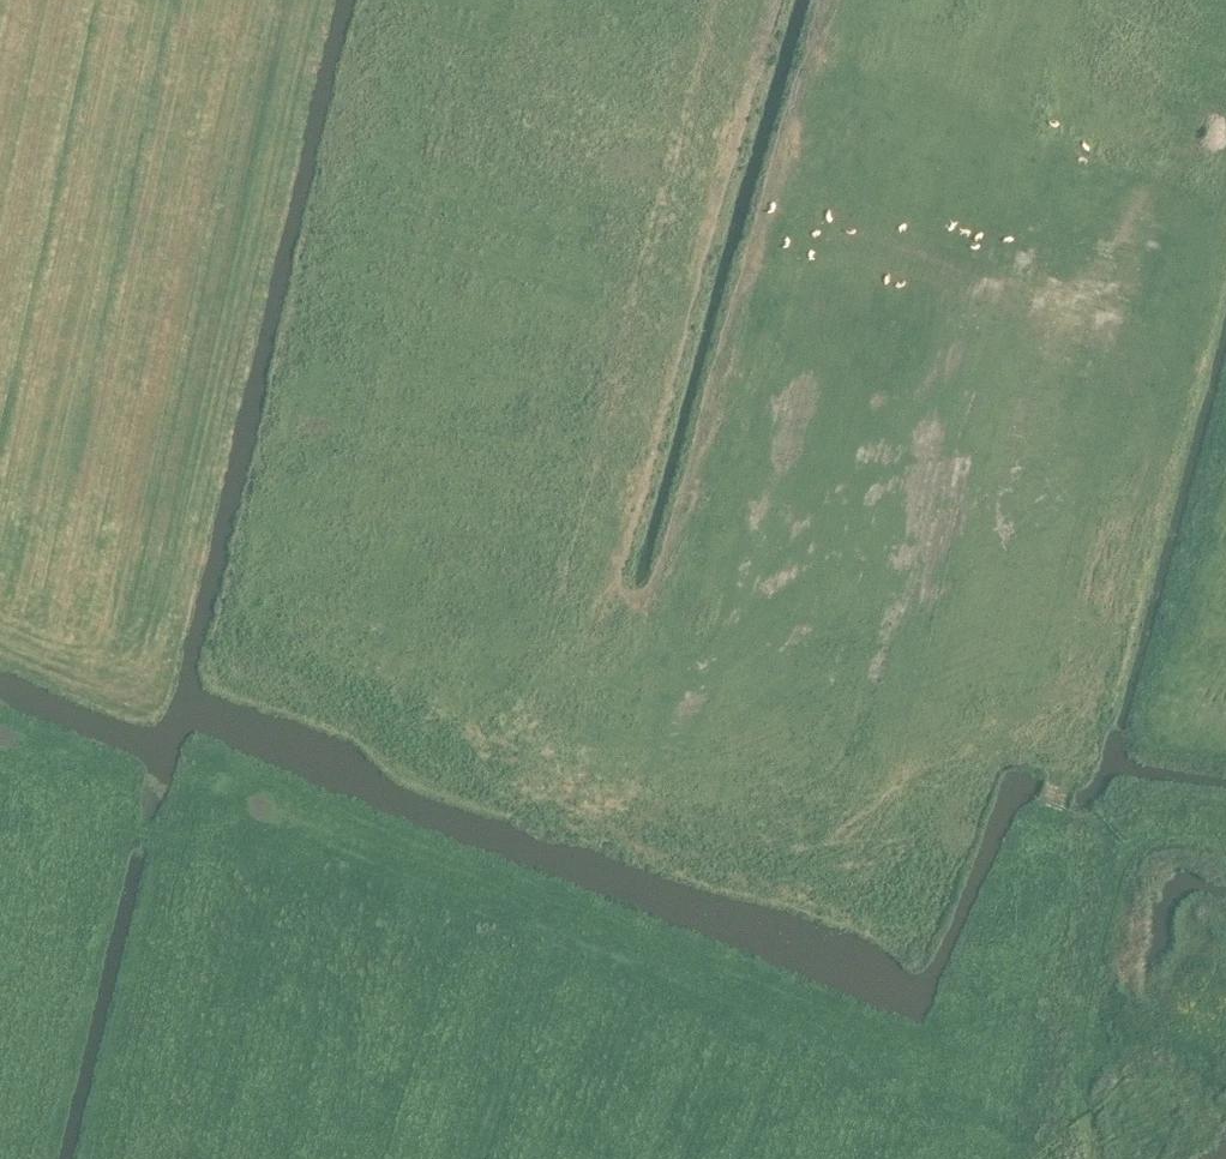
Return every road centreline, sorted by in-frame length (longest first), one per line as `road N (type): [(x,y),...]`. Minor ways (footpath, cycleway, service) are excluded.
road 1 (track): [(861,1024),(347,826),(176,843),(0,769)]

